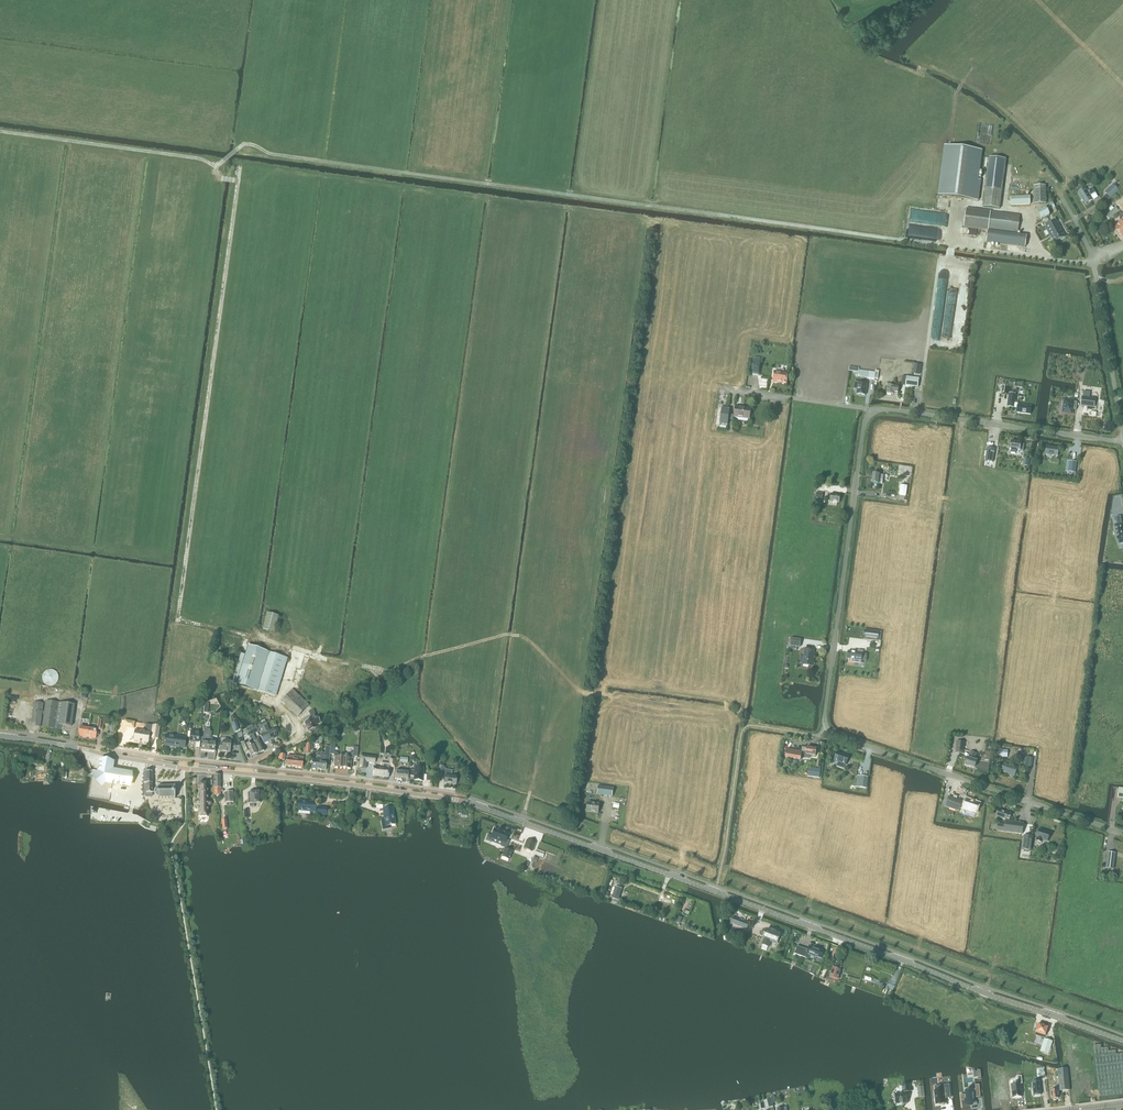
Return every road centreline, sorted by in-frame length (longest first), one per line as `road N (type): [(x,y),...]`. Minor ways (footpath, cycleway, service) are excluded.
road 1 (tertiary): [(1122,1041),(467,802),(184,769),(0,736)]
road 2 (unclassified): [(1122,833),(831,734),(824,719),(871,412),(1122,442)]
road 3 (track): [(931,244),(321,162),(252,145),(224,160)]
road 4 (track): [(252,638),(178,620),(242,165)]
road 5 (track): [(378,669),(513,635),(535,645),(581,691),(607,685)]
road 6 (unclassified): [(1122,434),(1093,257),(1061,196)]
road 7 (track): [(0,132),(214,165),(224,160)]
road 8 (track): [(1061,196),(1071,182),(1029,134),(984,96),(926,66)]
road 9 (track): [(922,77),(886,61),(834,56),(840,21),(852,10)]

